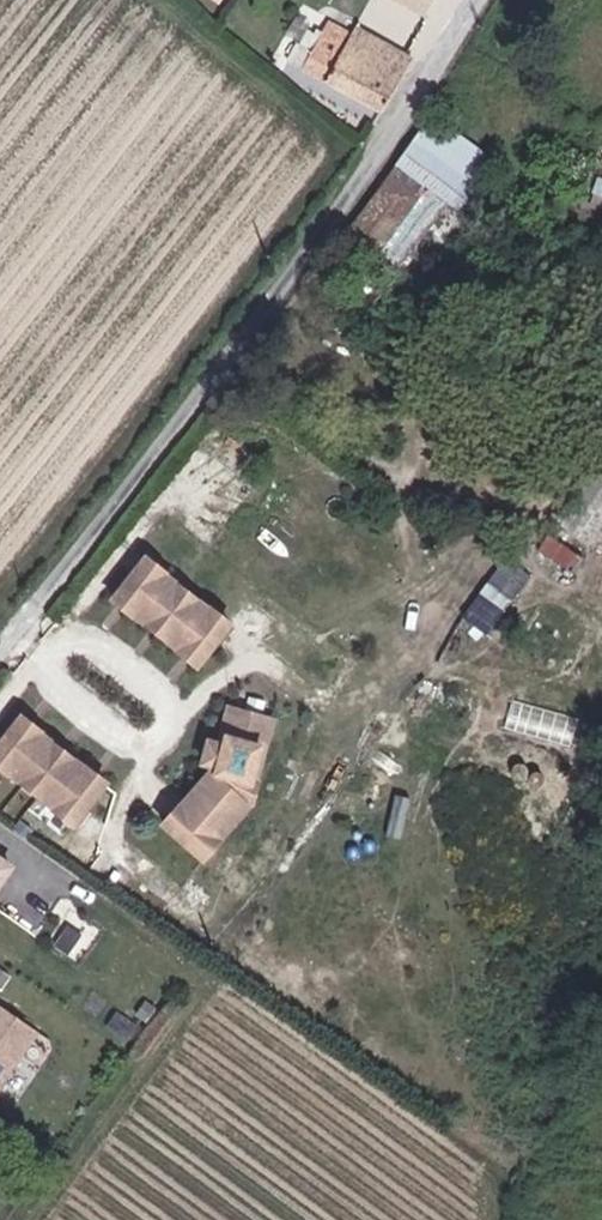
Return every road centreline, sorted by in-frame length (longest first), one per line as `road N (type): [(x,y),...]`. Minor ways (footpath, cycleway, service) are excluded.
road 1 (residential): [(0,660),(382,174),(484,0)]

